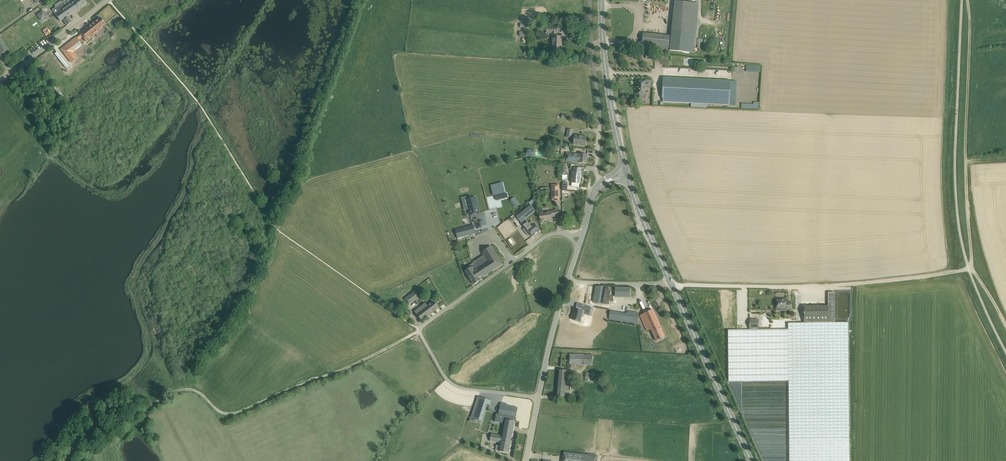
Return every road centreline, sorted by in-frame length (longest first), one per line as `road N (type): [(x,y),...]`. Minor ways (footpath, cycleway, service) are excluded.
road 1 (track): [(70,460),(80,446),(180,388),(231,414),(419,331)]
road 2 (unclassified): [(538,398),(456,386),(419,331),(554,233),(581,240)]
road 3 (track): [(672,285),(827,287),(969,269)]
road 4 (track): [(972,268),(968,0)]
road 5 (secondary): [(751,460),(672,285)]
road 6 (secondary): [(627,174),(601,0)]
road 7 (unclassified): [(0,79),(108,0)]

